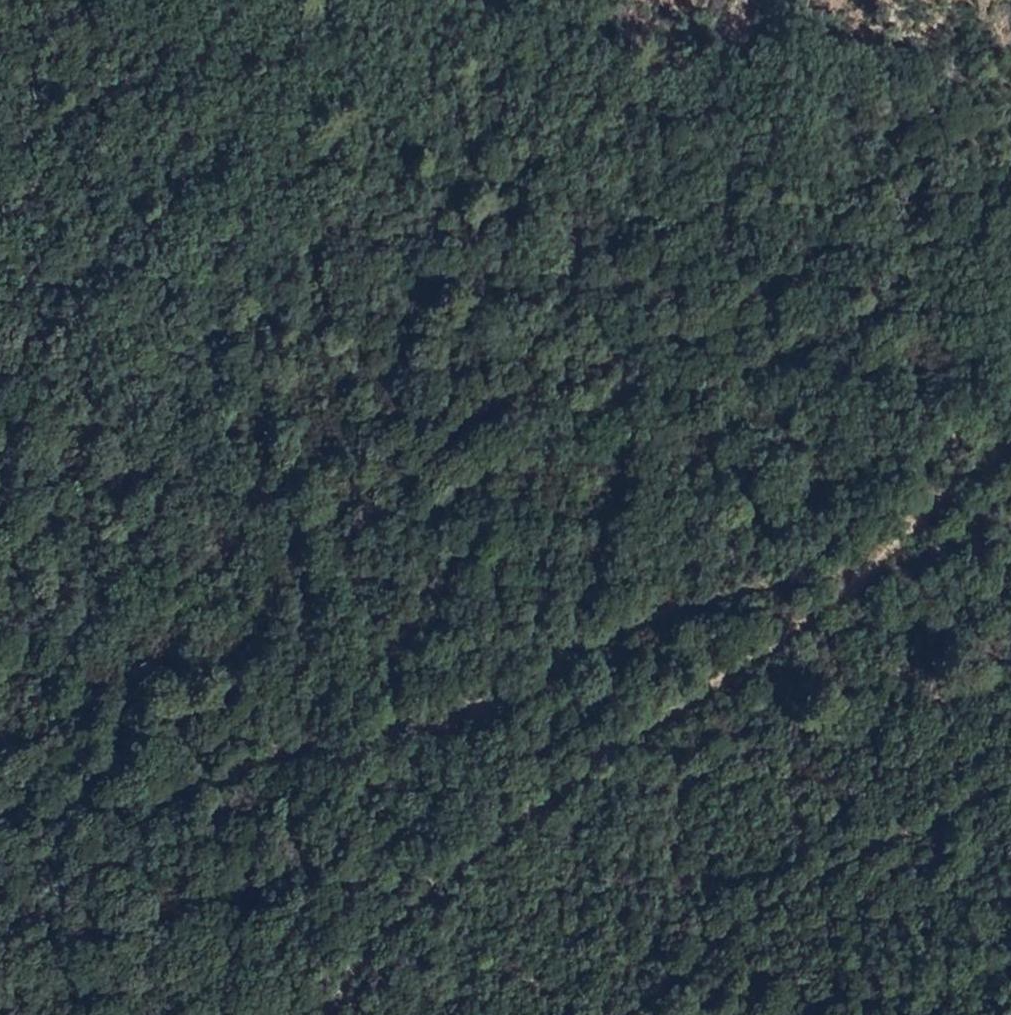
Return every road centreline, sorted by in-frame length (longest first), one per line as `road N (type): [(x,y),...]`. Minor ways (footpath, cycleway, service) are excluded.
road 1 (track): [(1010,428),(872,538),(833,592),(778,639),(420,859),(390,927),(334,1014)]
road 2 (track): [(627,1014),(804,880),(1010,780)]

